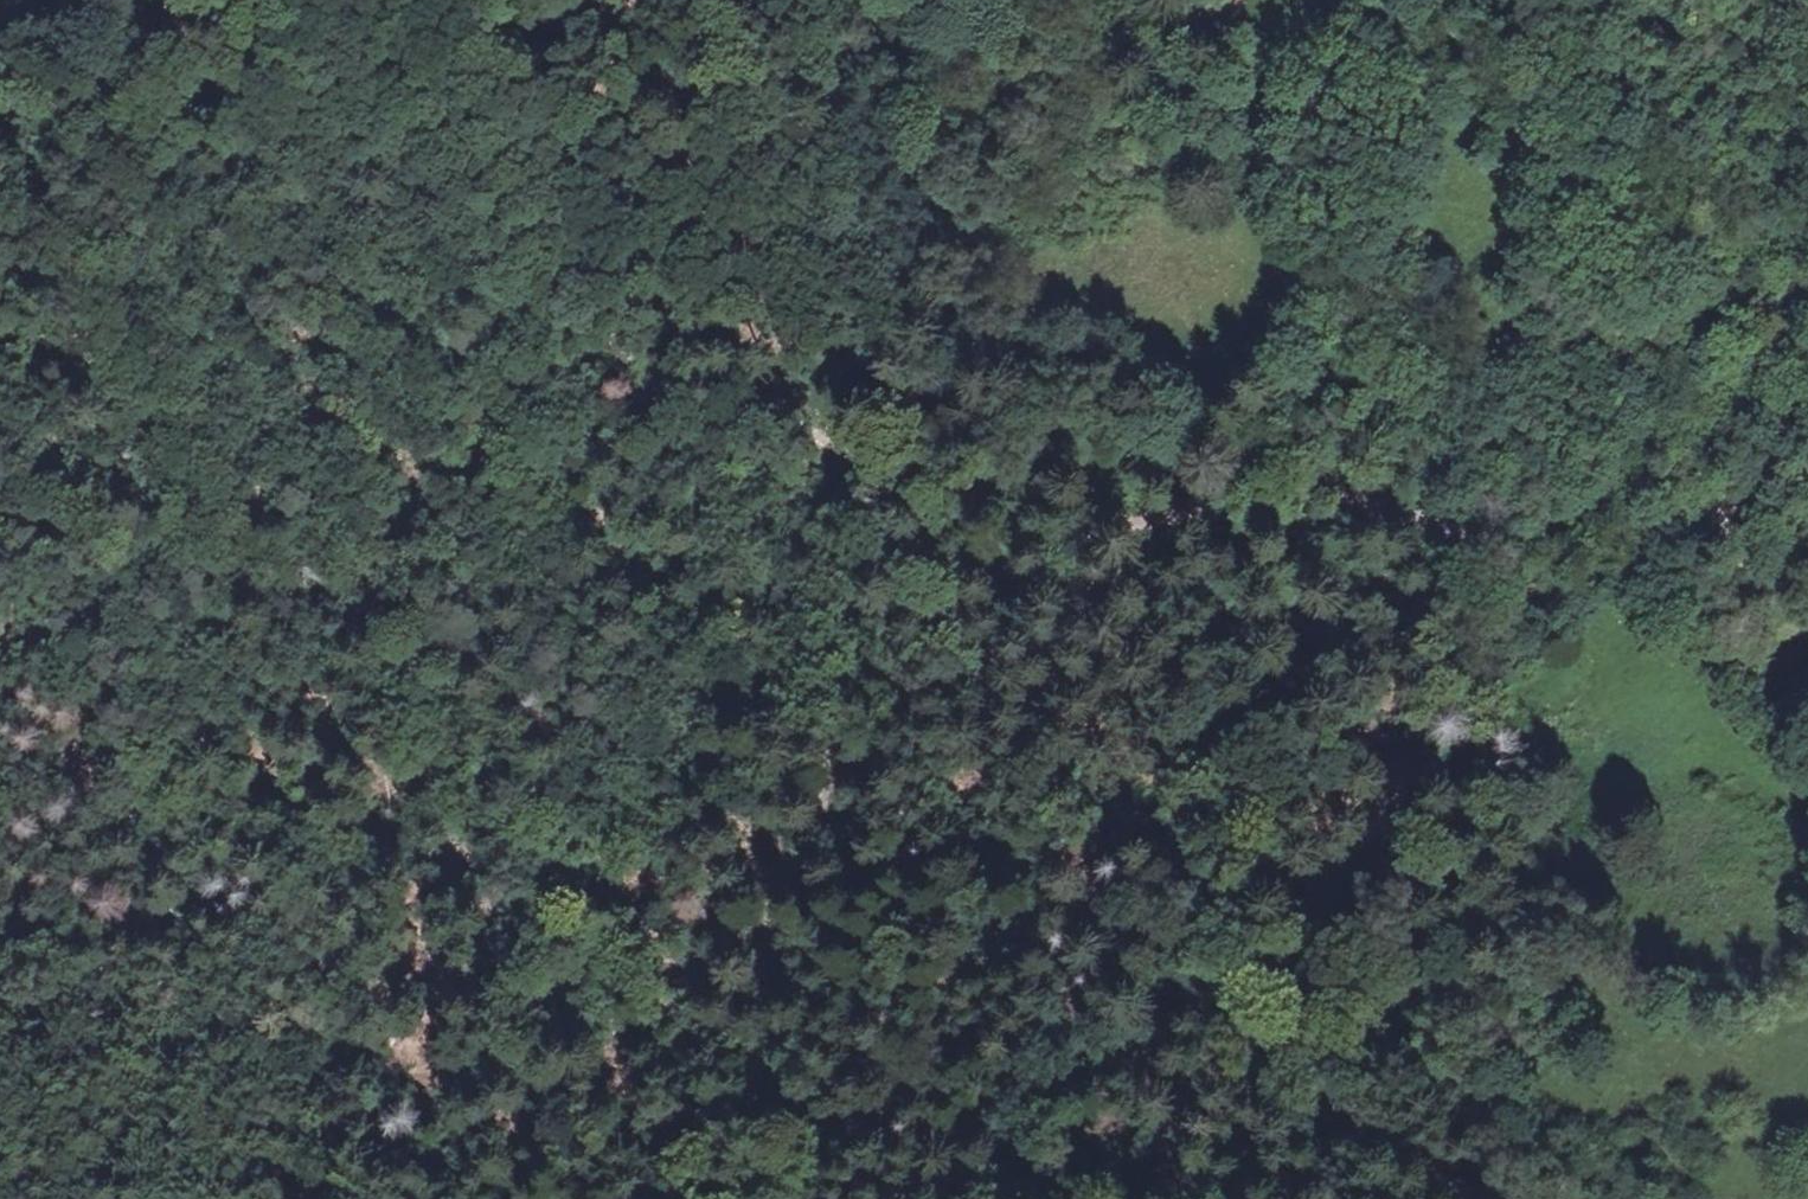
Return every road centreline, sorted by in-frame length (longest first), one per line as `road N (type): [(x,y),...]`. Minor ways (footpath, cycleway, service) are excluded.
road 1 (track): [(0,82),(64,131),(153,174),(297,191),(369,209),(541,308),(724,393),(769,425),(882,470),(903,500),(964,541),(1066,515),(1113,521),(1247,506)]
road 2 (track): [(1247,506),(1331,568),(1484,598),(1591,579),(1725,487)]
road 3 (track): [(1807,656),(1729,538),(1725,487)]
road 4 (track): [(1725,487),(1798,385),(1807,346)]

